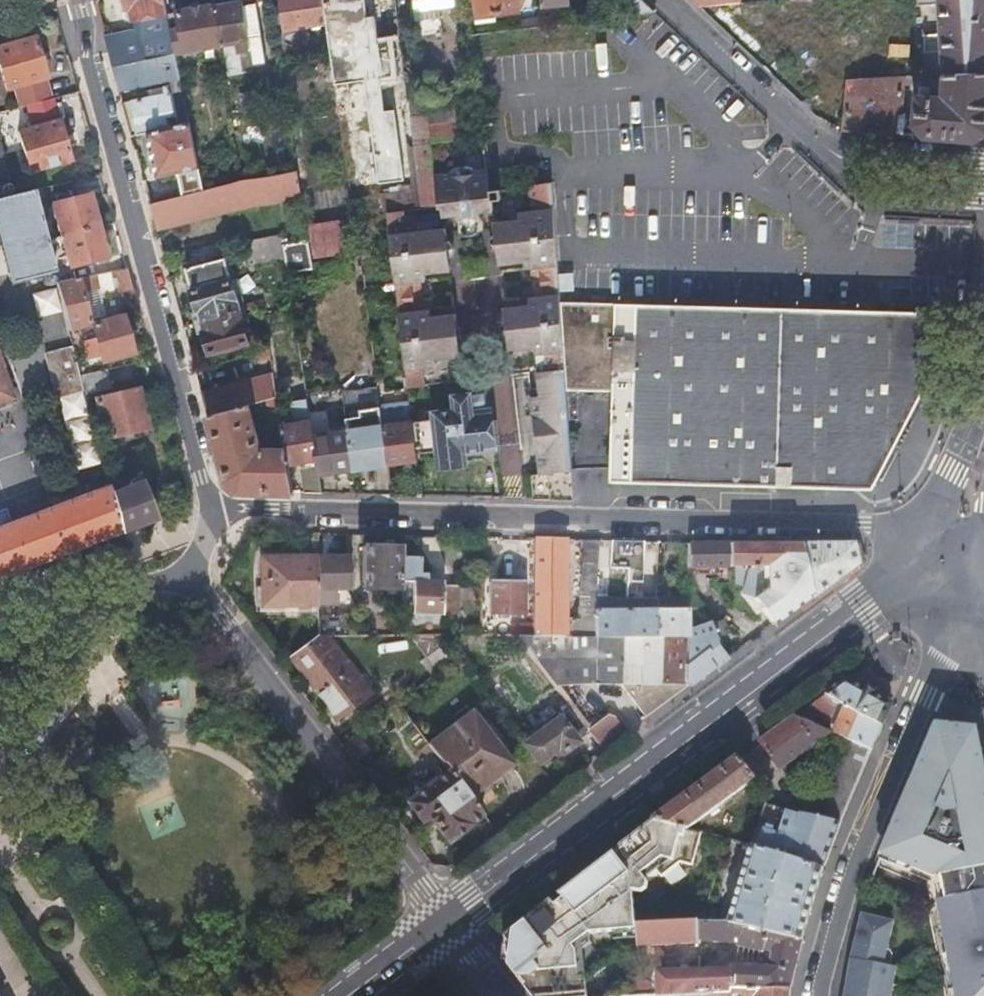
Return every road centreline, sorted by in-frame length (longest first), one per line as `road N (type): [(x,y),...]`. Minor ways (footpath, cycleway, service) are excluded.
road 1 (residential): [(933,558),(899,525),(212,512)]
road 2 (secondary): [(446,921),(933,558)]
road 3 (residential): [(212,512),(76,0)]
road 4 (residential): [(933,558),(922,695),(886,773),(817,995)]
road 5 (residential): [(446,921),(192,571)]
road 6 (residential): [(664,0),(792,123),(855,163),(886,176),(983,183)]
road 7 (residential): [(0,769),(131,594),(192,571)]
road 8 (secondary): [(983,391),(951,470),(933,558)]
road 9 (secondary): [(347,995),(446,921)]

